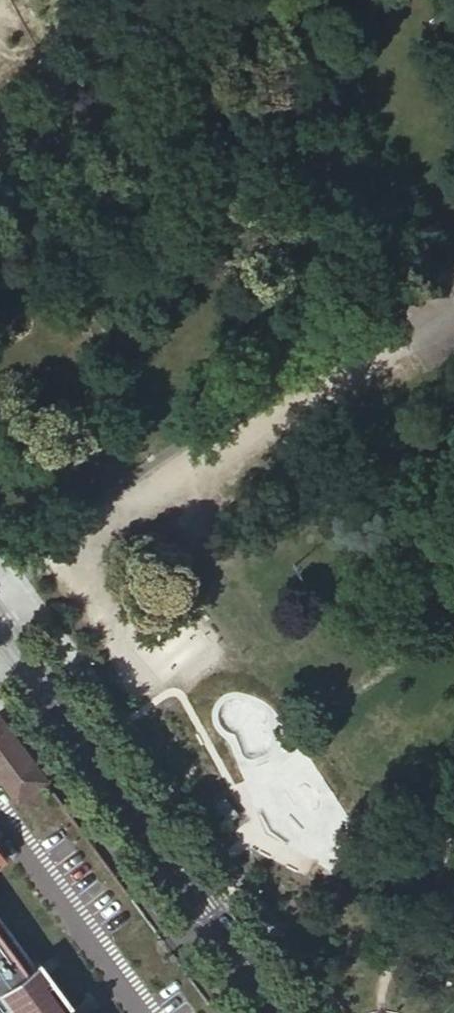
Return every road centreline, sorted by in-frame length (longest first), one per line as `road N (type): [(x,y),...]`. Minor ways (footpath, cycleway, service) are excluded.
road 1 (tertiary): [(0,648),(278,1012)]

